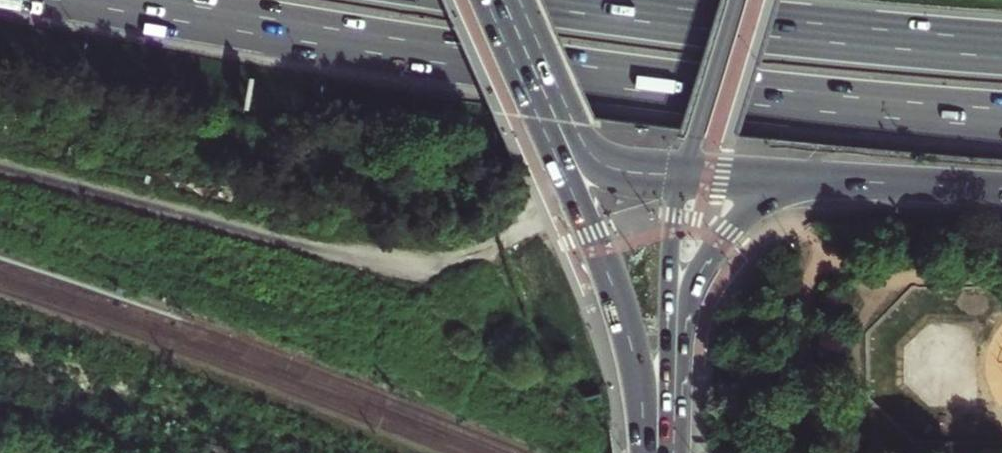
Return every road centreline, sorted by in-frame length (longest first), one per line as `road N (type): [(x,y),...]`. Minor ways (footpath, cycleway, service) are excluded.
road 1 (motorway): [(95,0),(629,82),(1001,119)]
road 2 (motorway): [(1001,48),(543,0)]
road 3 (motorway): [(673,451),(702,299),(724,253),(756,220),(795,197),(882,180)]
road 4 (primary): [(551,117),(564,187),(628,350),(645,452)]
road 5 (primary): [(673,451),(690,176)]
road 6 (motorway): [(690,176),(882,180)]
road 7 (primary): [(690,176),(745,0)]
road 8 (primary): [(551,117),(607,164),(690,176)]
road 9 (primary): [(499,0),(551,117)]
road 10 (motorway): [(882,180),(1001,188)]

